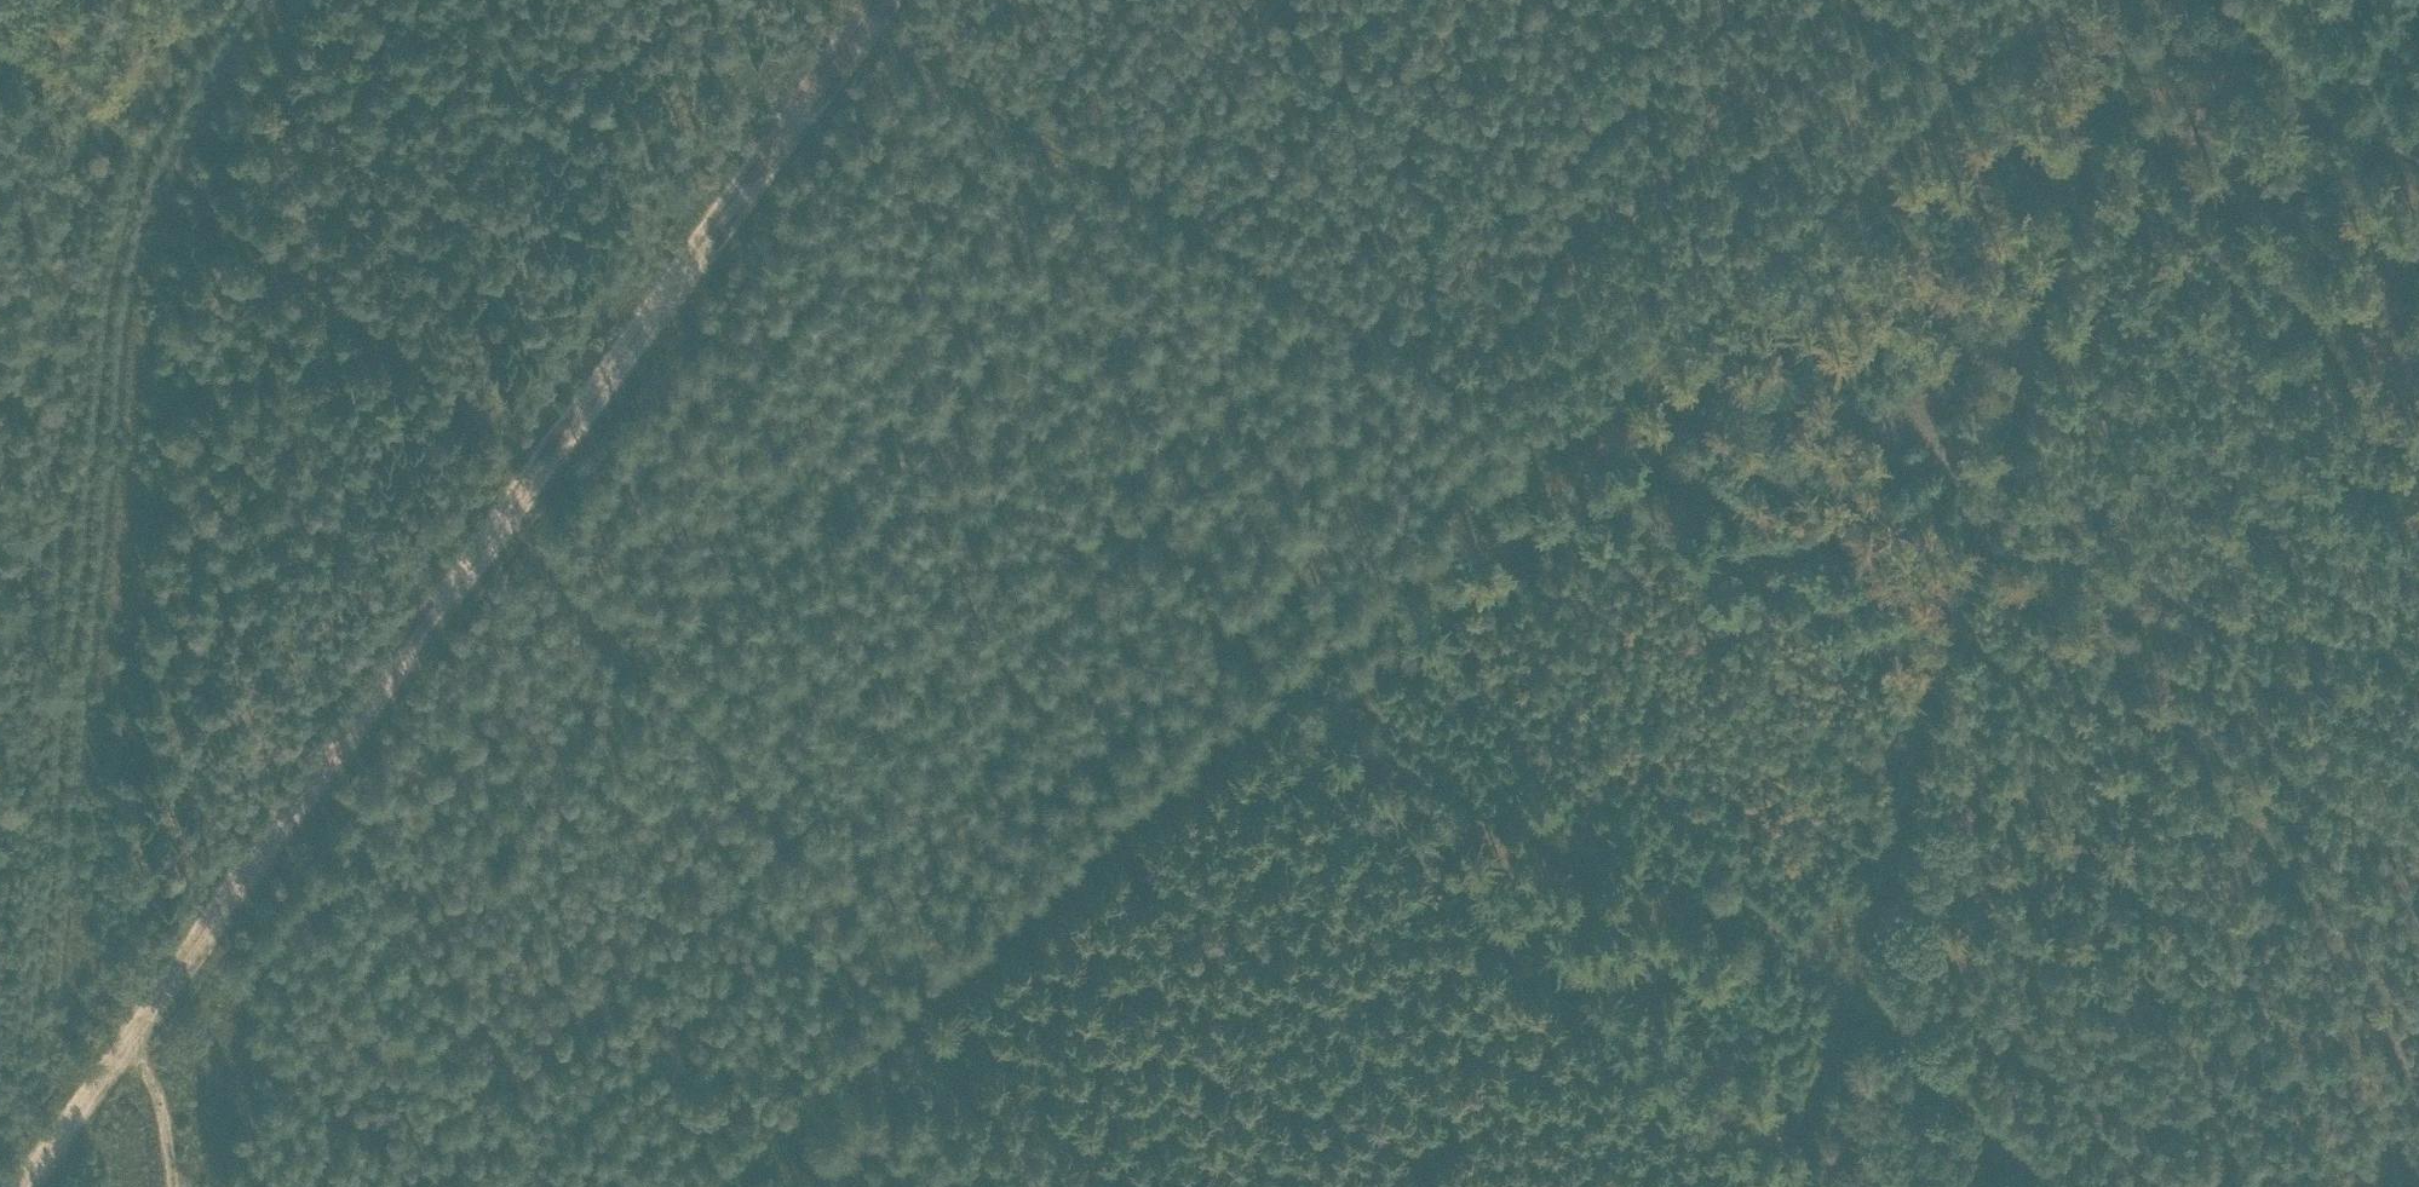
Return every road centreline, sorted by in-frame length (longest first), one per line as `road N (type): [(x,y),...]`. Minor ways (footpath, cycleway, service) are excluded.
road 1 (track): [(885,0),(24,1186)]
road 2 (track): [(118,1060),(152,1090),(173,1186)]

